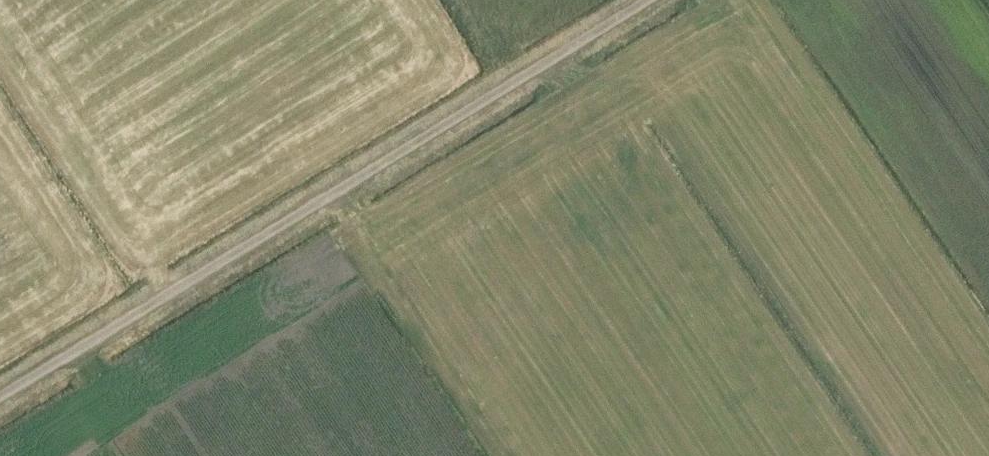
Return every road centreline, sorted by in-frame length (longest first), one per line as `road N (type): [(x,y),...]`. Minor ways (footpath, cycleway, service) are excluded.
road 1 (unclassified): [(0,397),(649,0)]

